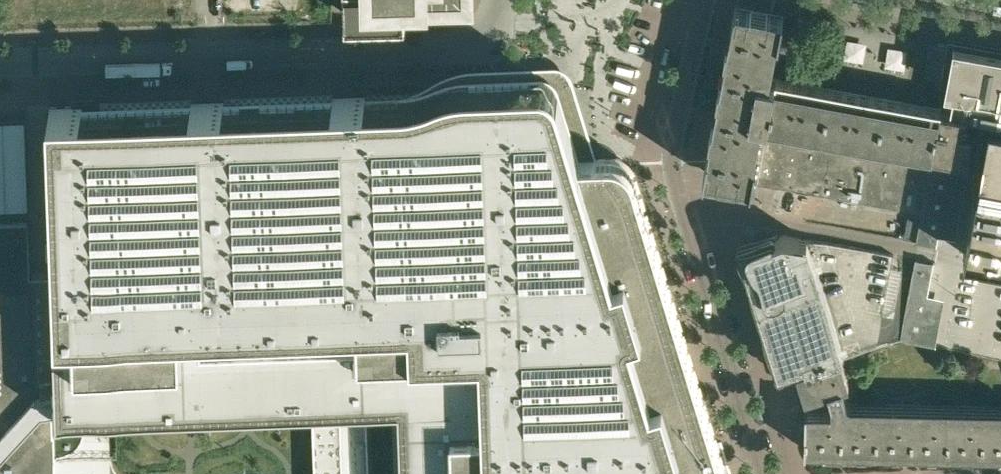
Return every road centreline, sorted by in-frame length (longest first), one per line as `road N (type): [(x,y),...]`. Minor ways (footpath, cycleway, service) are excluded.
road 1 (unclassified): [(0,62),(480,46),(500,31),(501,0)]
road 2 (residential): [(705,0),(673,170),(764,473)]

